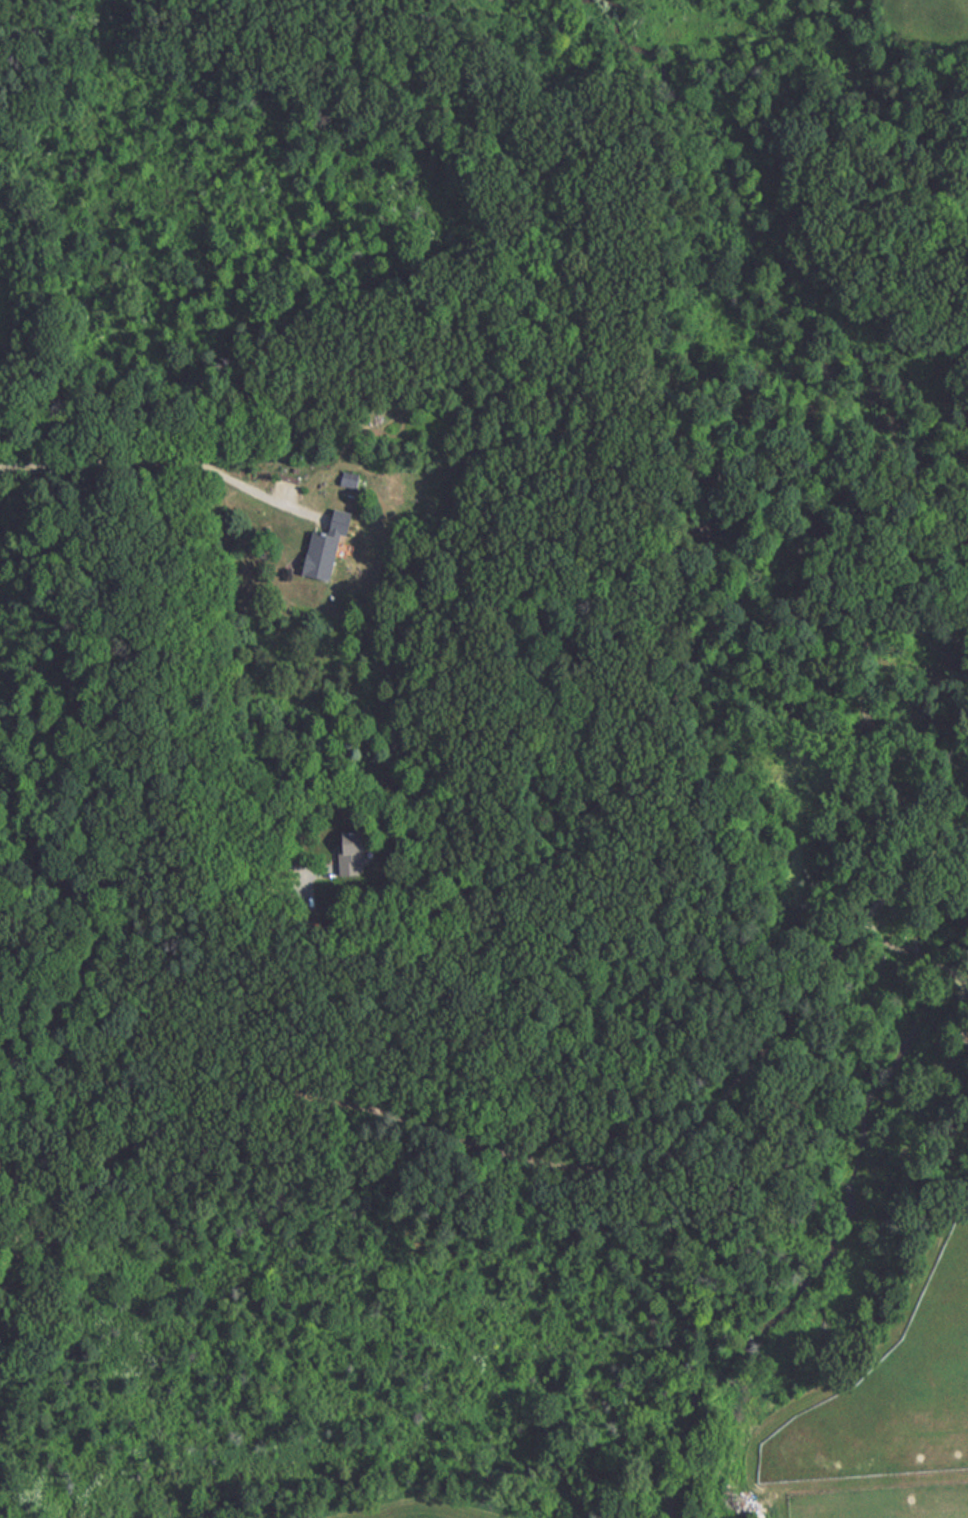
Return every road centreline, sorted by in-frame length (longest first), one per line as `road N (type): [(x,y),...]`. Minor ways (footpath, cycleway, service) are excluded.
road 1 (residential): [(295,501),(193,454),(144,446),(0,456)]

